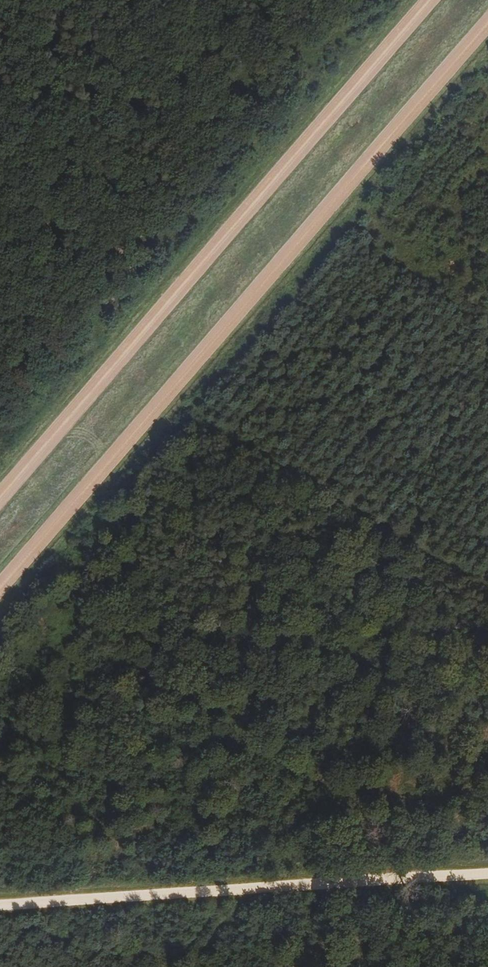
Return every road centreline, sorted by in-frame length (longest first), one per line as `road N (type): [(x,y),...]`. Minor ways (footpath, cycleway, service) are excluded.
road 1 (track): [(0,593),(487,28)]
road 2 (track): [(0,498),(431,0)]
road 3 (track): [(487,884),(0,908)]

